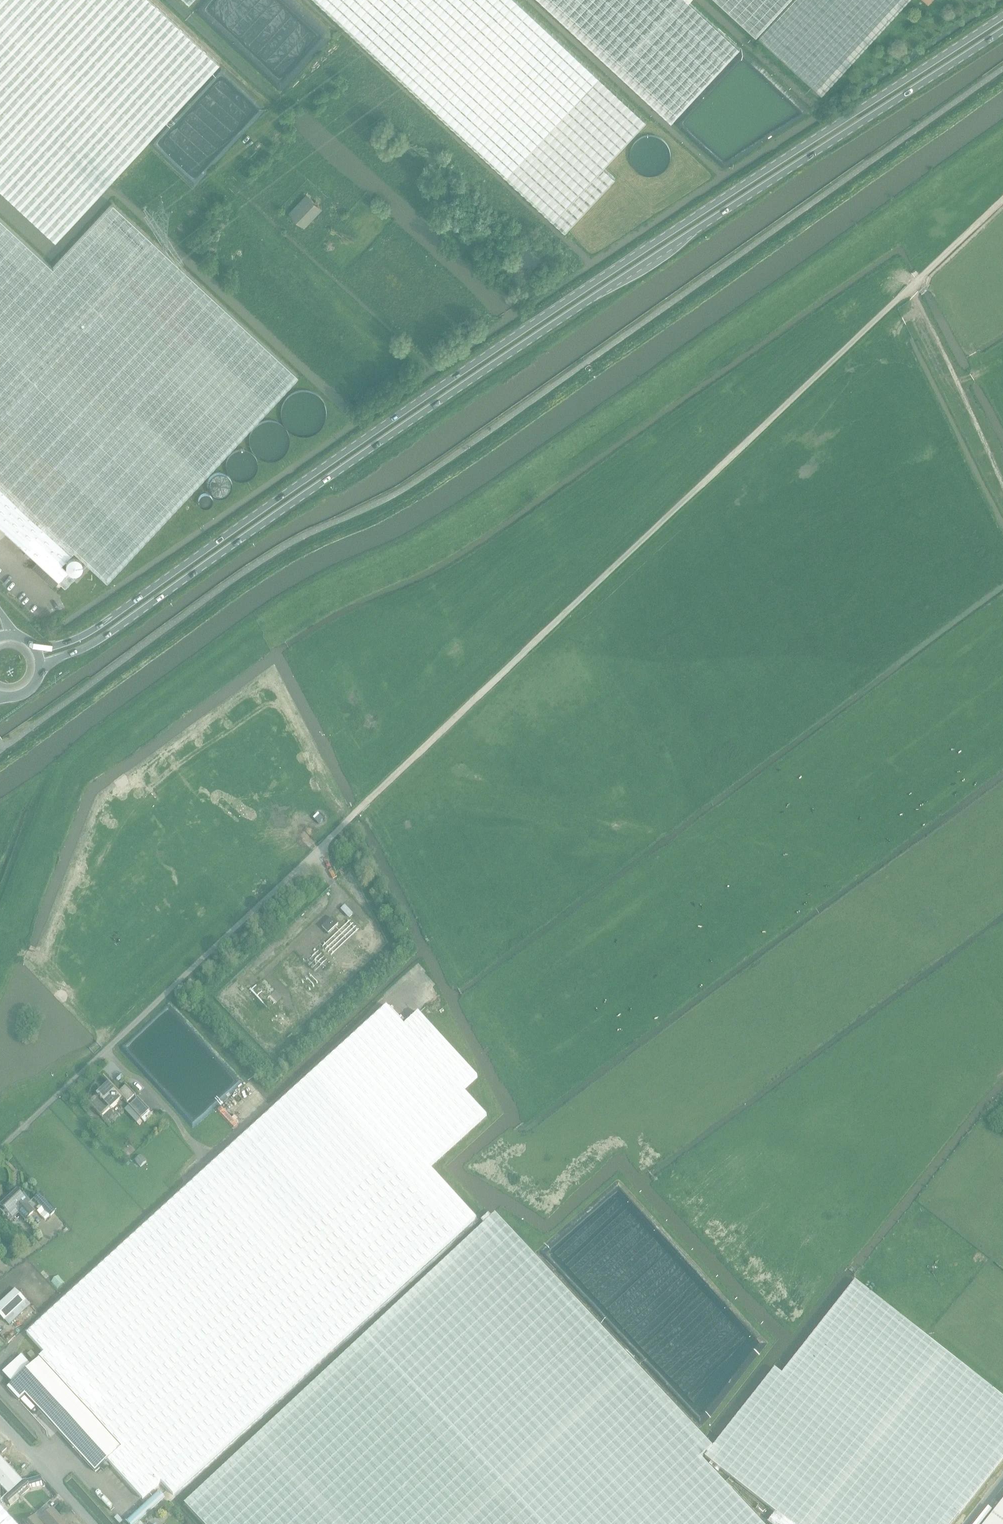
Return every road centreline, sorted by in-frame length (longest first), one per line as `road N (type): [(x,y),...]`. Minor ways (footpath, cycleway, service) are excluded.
road 1 (primary): [(1002,16),(389,422),(93,631),(36,649)]
road 2 (primary): [(41,665),(96,643),(395,432),(1002,30)]
road 3 (track): [(1002,480),(914,288)]
road 4 (unclassified): [(275,110),(157,0)]

